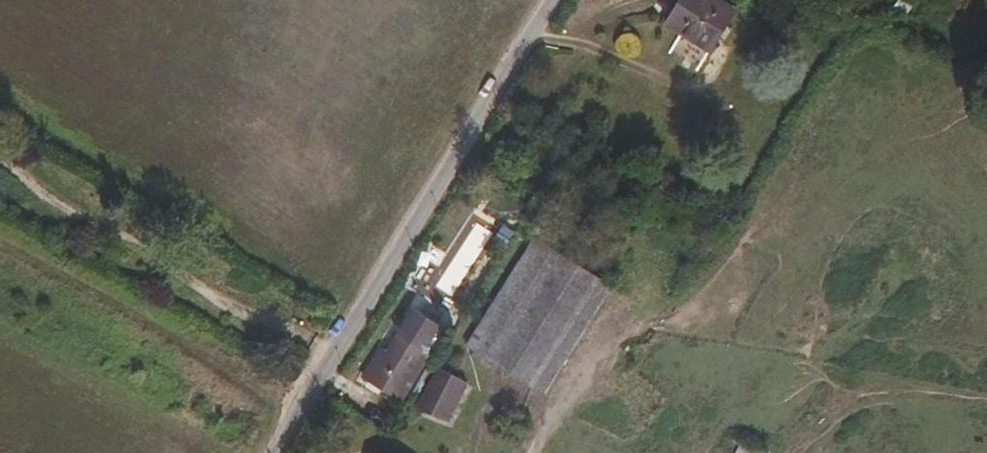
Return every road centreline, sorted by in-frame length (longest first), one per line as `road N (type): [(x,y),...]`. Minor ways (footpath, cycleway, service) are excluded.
road 1 (unclassified): [(278,452),(556,0)]

